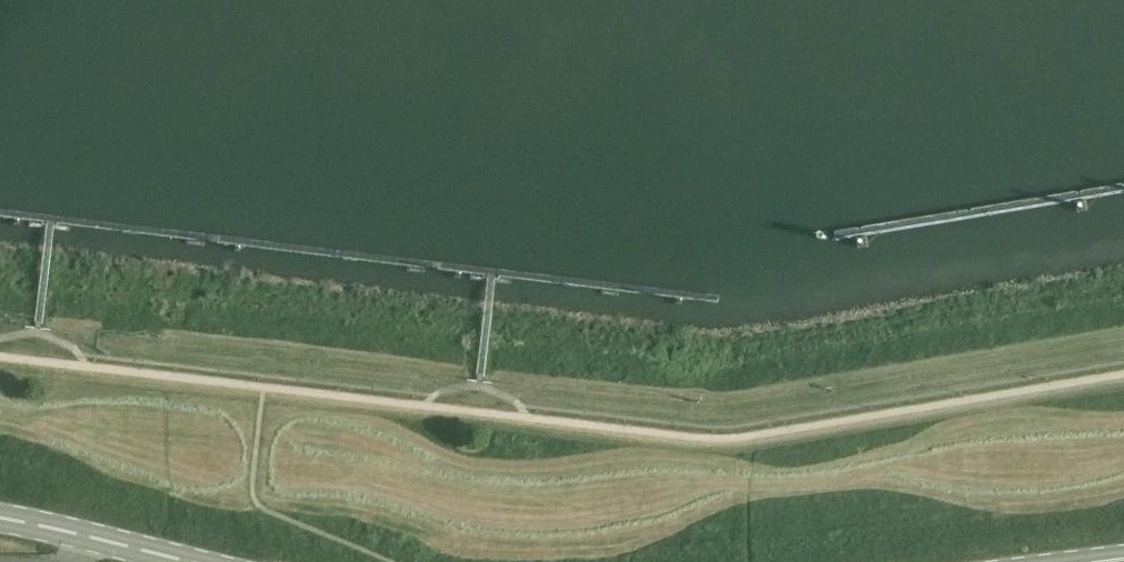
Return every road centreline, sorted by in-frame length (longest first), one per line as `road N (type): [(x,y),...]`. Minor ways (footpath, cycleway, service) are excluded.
road 1 (secondary): [(191,561),(0,519)]

